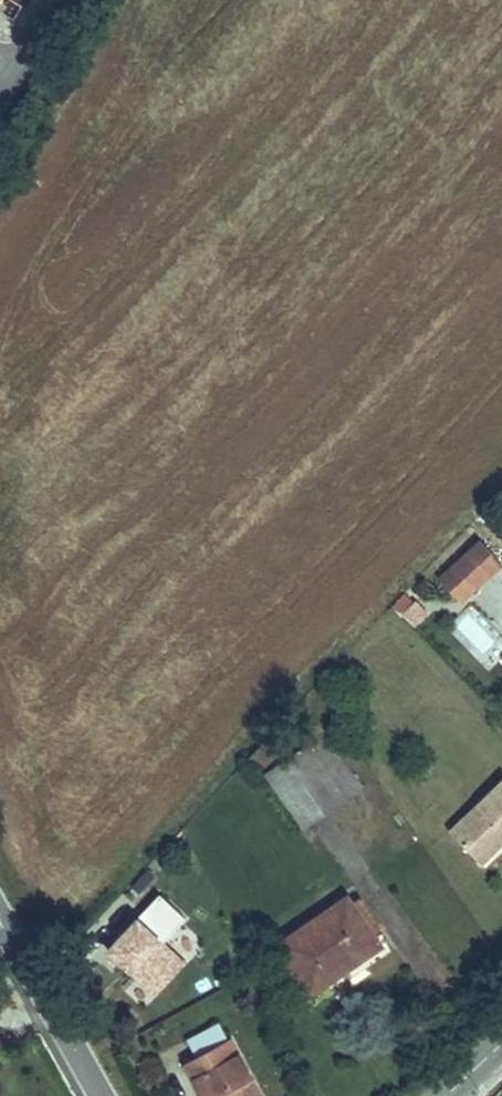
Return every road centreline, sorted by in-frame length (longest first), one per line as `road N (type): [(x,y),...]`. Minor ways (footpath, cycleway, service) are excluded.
road 1 (tertiary): [(95,1095),(0,934)]

